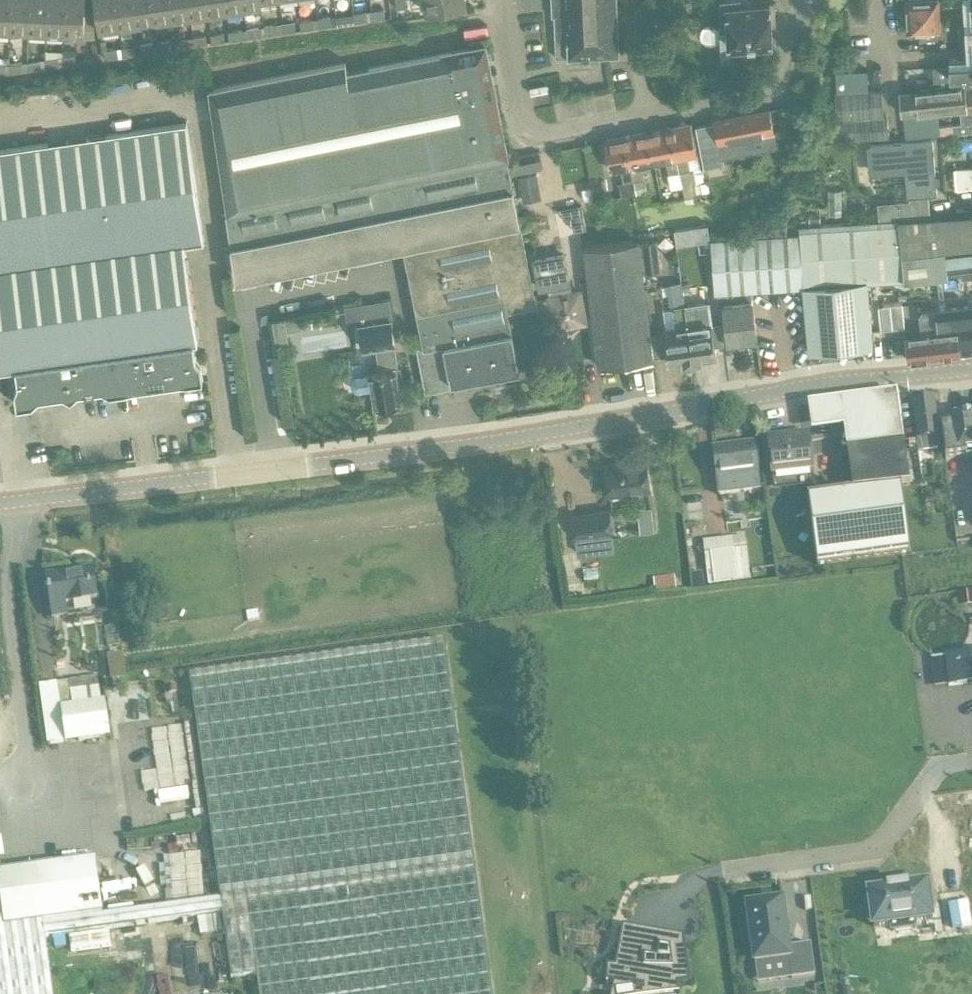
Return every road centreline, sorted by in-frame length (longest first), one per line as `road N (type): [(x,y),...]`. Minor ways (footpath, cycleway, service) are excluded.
road 1 (tertiary): [(0,503),(402,455),(851,380),(971,368)]
road 2 (residential): [(806,0),(770,84),(560,125),(533,123),(521,104),(507,0)]

